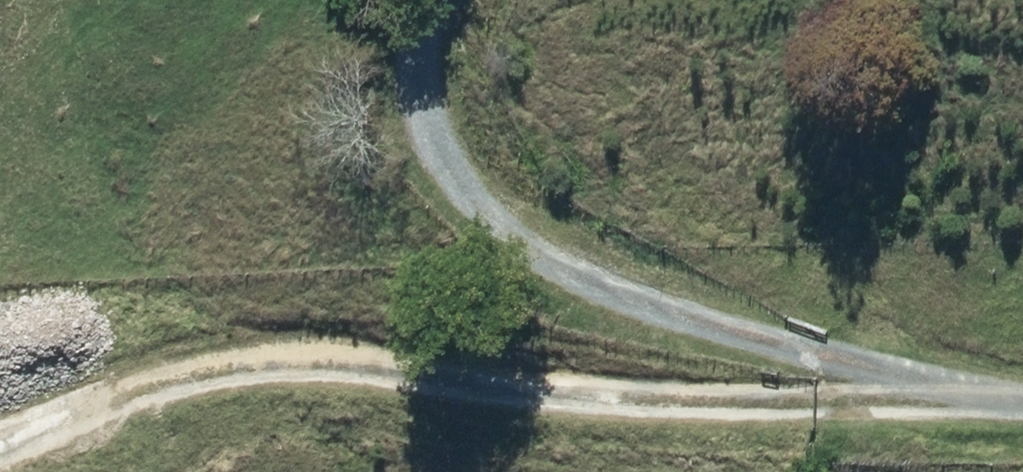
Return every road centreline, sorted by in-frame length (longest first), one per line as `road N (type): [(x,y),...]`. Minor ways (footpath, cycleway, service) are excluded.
road 1 (track): [(922,414),(430,378),(130,373),(0,439)]
road 2 (track): [(422,0),(411,133),(538,258),(922,414),(1022,417)]

